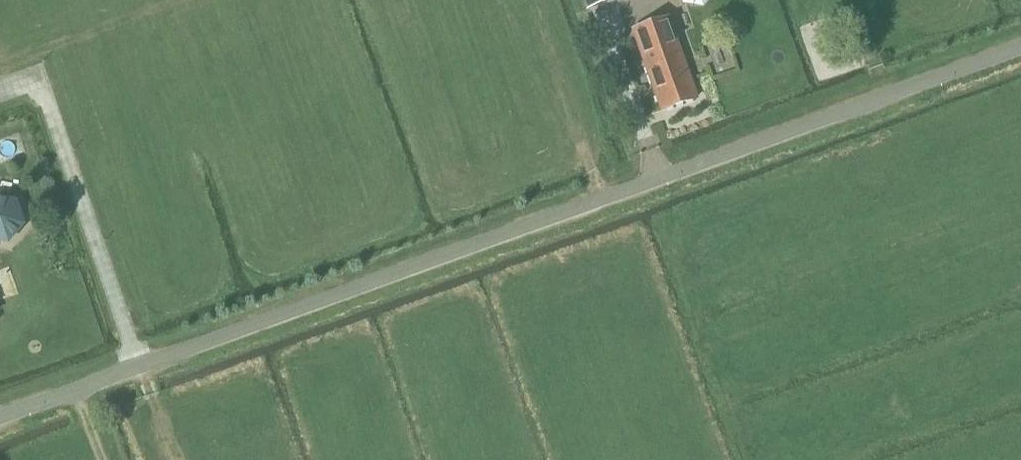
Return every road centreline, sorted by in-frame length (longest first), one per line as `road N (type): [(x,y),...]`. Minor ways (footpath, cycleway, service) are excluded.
road 1 (unclassified): [(0,413),(1020,46)]
road 2 (track): [(176,459),(44,87),(20,82),(0,89)]

